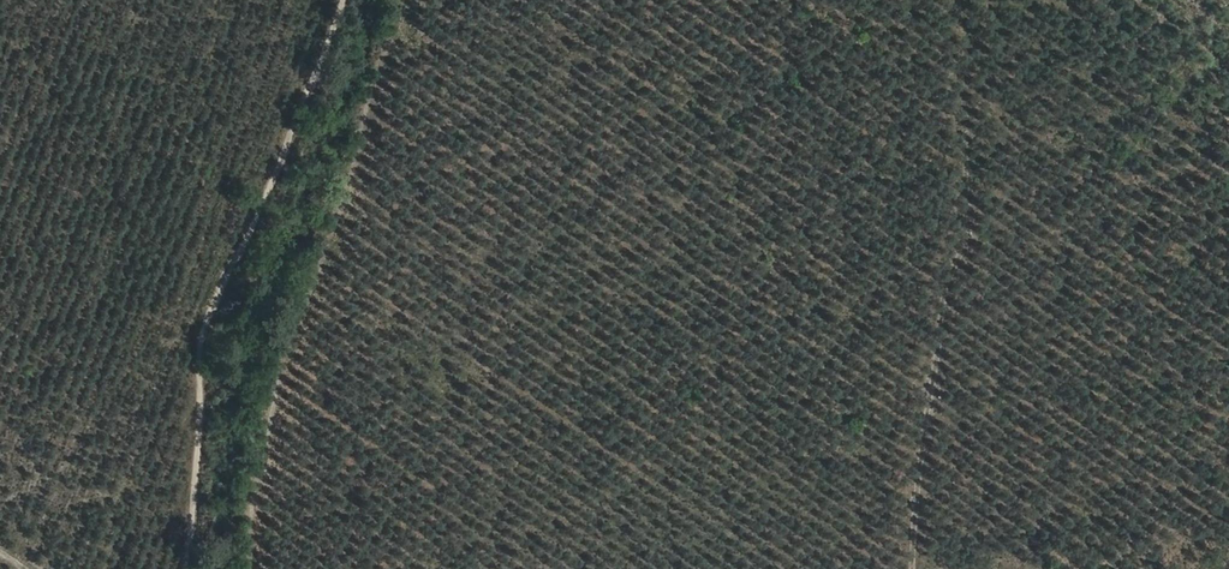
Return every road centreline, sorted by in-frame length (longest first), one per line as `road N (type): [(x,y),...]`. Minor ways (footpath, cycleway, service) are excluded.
road 1 (track): [(333,0),(191,335),(187,541),(178,568)]
road 2 (track): [(916,568),(943,312),(970,225),(964,123),(972,51),(959,0)]

